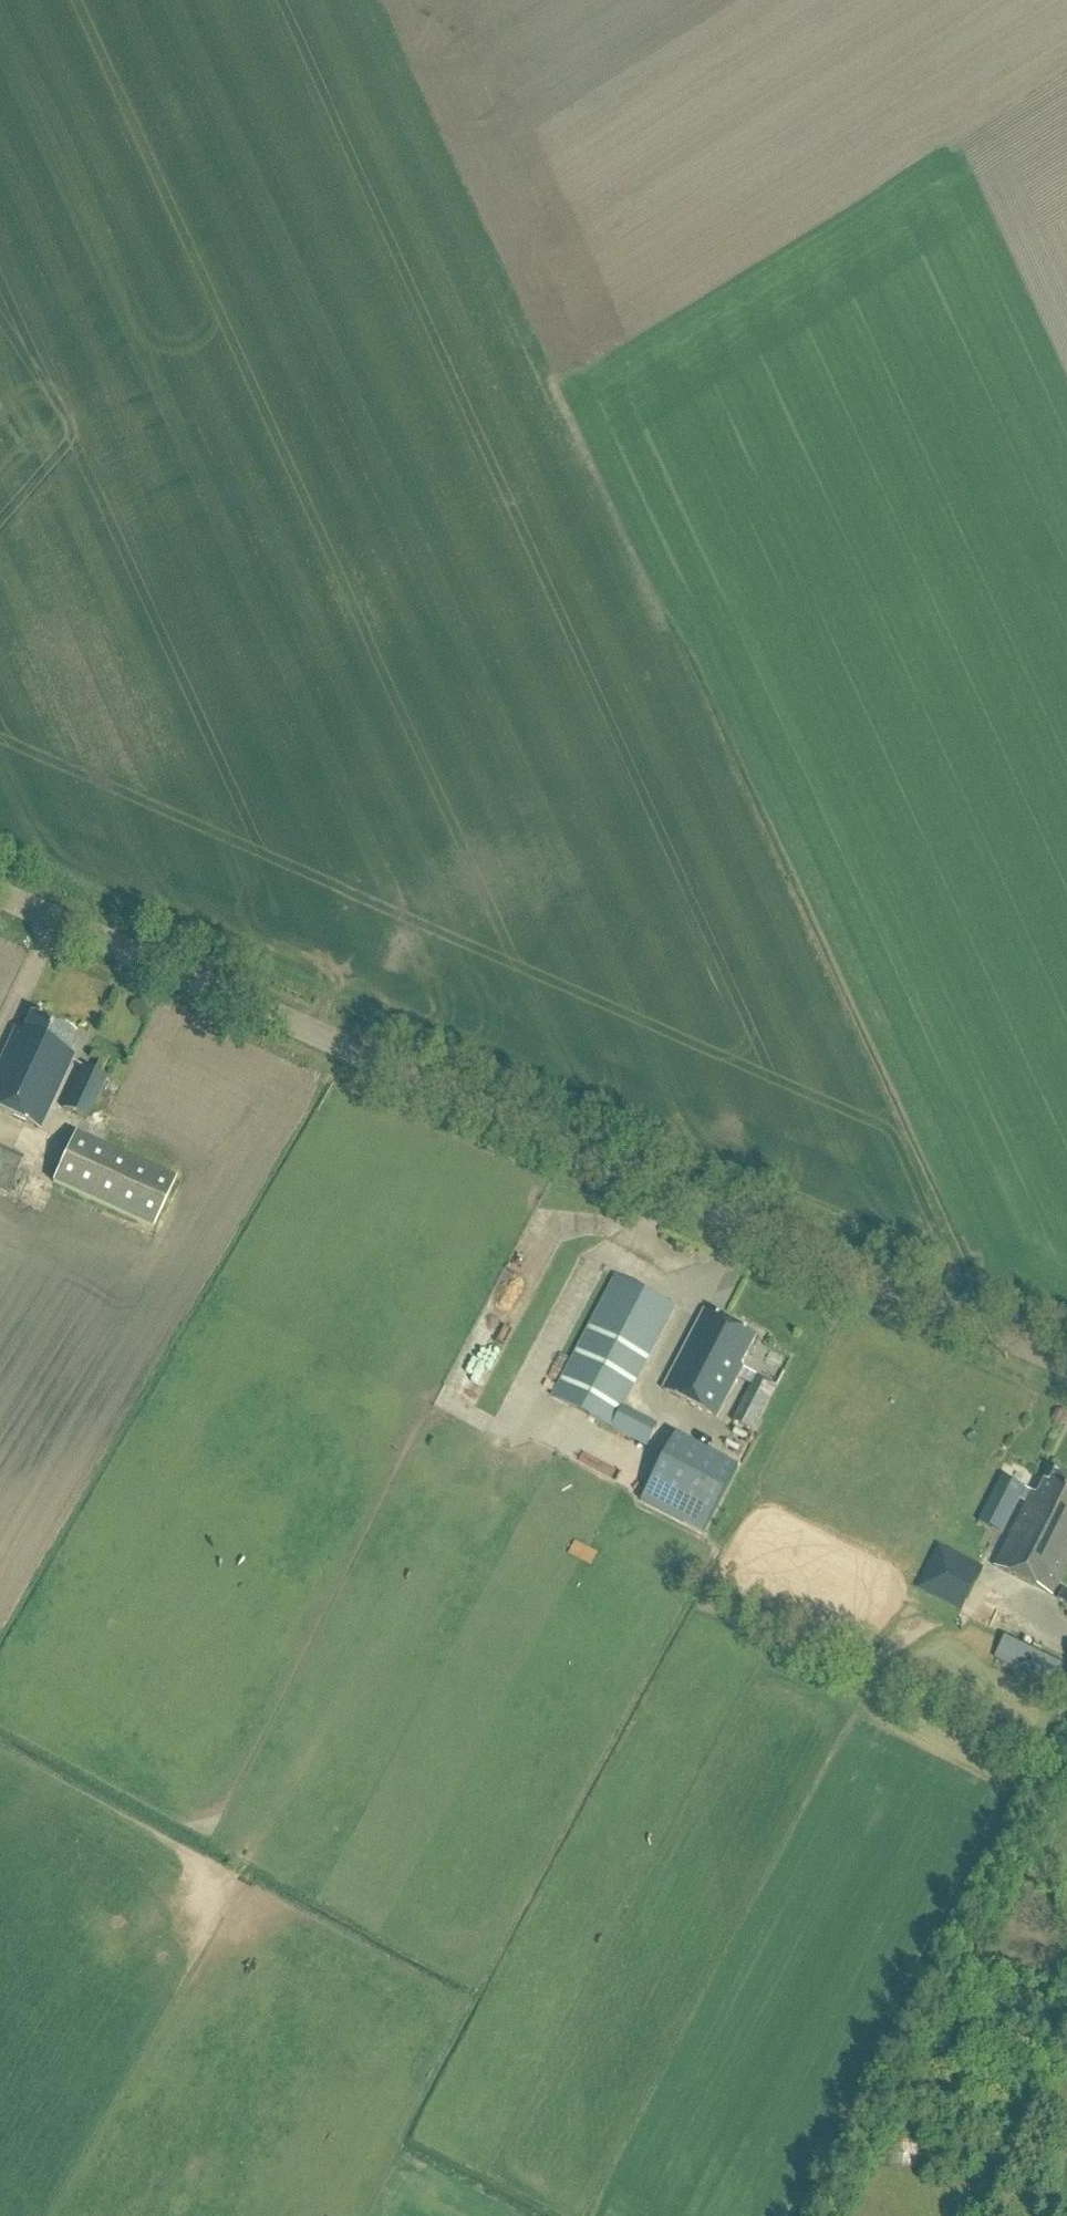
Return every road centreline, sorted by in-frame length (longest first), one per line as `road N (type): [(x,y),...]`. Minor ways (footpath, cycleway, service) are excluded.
road 1 (tertiary): [(1066,1362),(0,894)]

